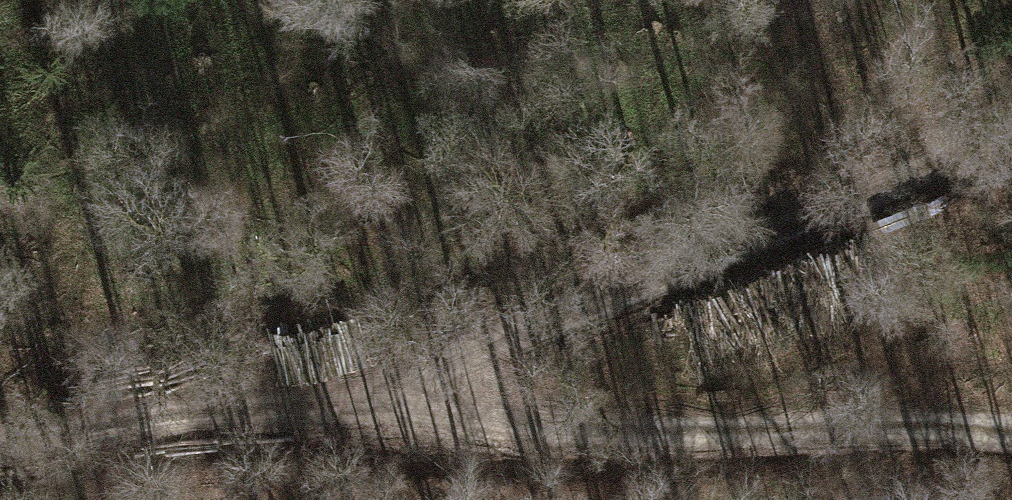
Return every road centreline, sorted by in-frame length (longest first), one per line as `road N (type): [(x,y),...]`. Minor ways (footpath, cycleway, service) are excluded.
road 1 (track): [(1011,136),(610,311),(341,393)]
road 2 (track): [(1011,428),(644,426),(341,393)]
road 3 (track): [(341,393),(0,451)]

